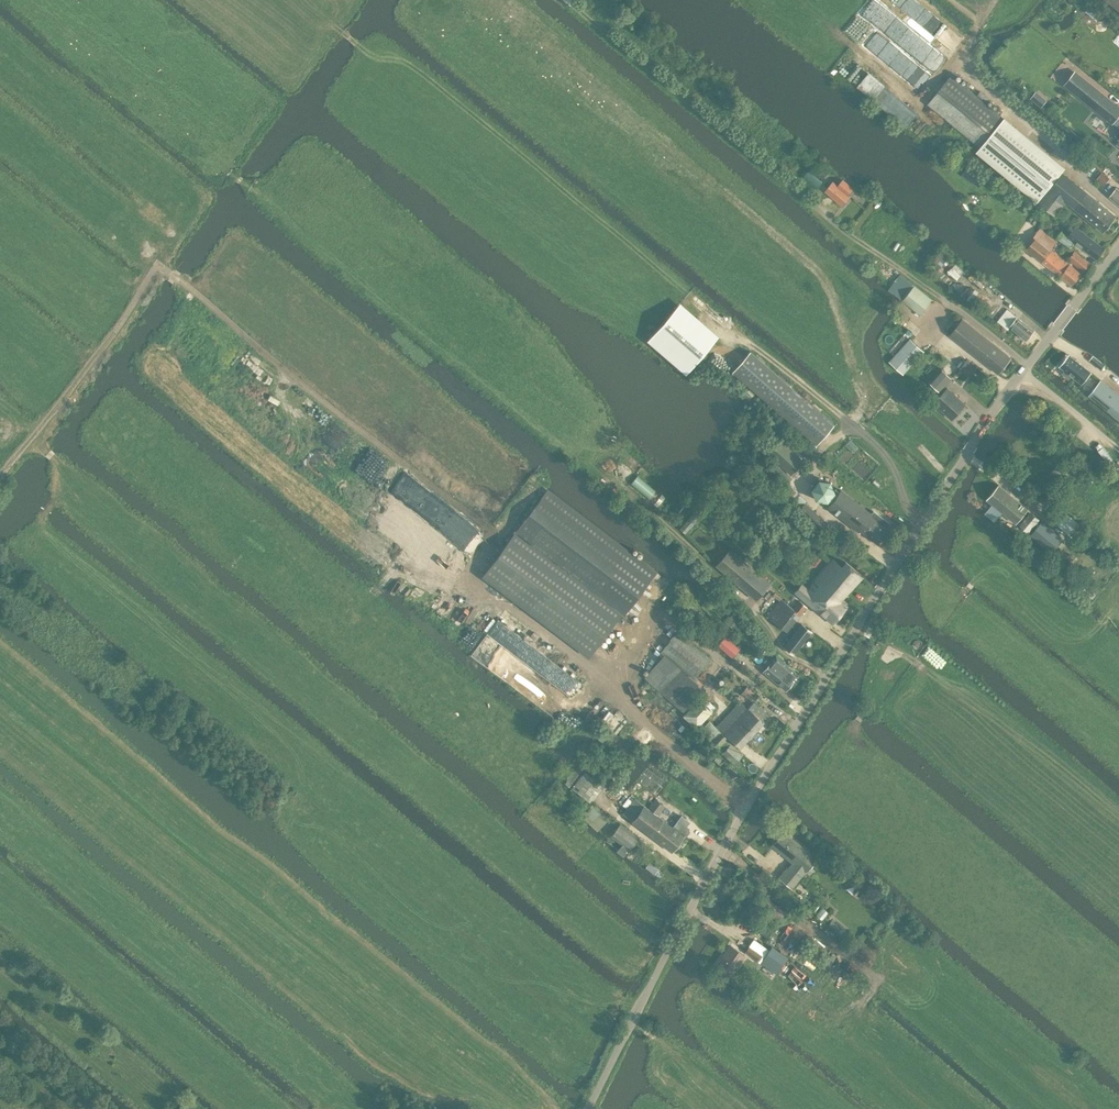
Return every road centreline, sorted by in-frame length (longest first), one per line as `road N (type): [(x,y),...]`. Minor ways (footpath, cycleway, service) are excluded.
road 1 (track): [(746,808),(465,582),(497,537),(157,266),(0,481)]
road 2 (unclassified): [(589,1108),(746,808),(1024,371)]
road 3 (unclassified): [(1024,371),(1118,249)]
road 4 (track): [(728,1098),(632,1022)]

